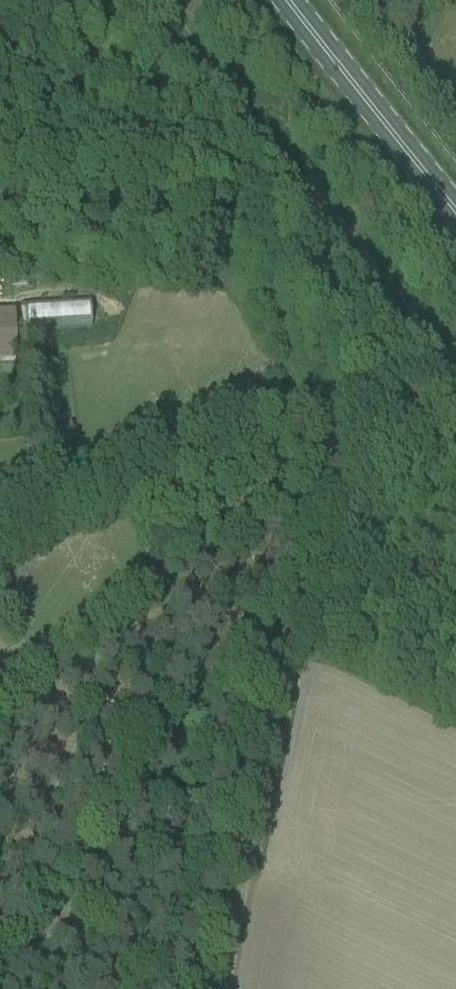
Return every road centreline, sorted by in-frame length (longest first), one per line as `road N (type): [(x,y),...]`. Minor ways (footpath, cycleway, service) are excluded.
road 1 (track): [(430,473),(278,639),(8,988)]
road 2 (track): [(223,988),(278,639)]
road 3 (primary): [(455,203),(292,0)]
road 4 (track): [(258,209),(0,194)]

